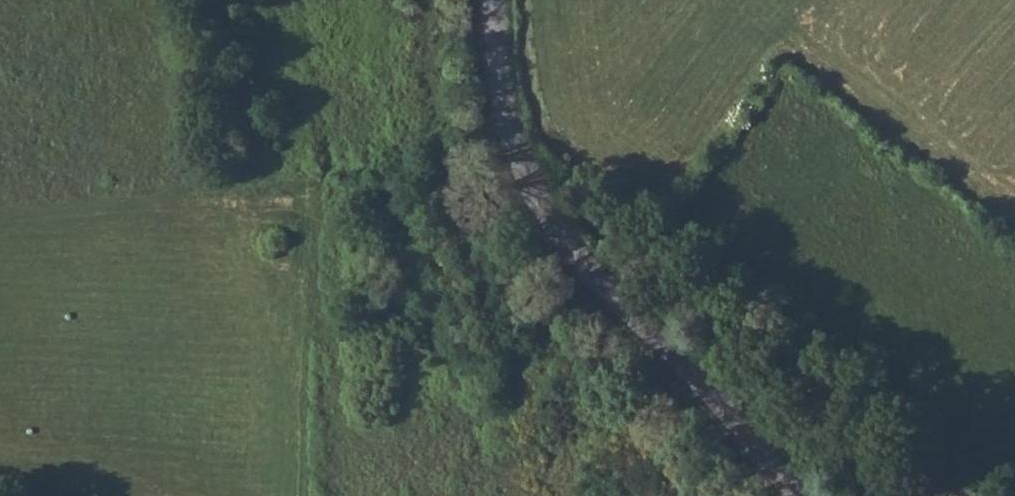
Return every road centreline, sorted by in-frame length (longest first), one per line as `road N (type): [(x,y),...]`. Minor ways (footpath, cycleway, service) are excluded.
road 1 (tertiary): [(496,0),(509,131),(556,230),(793,495)]

